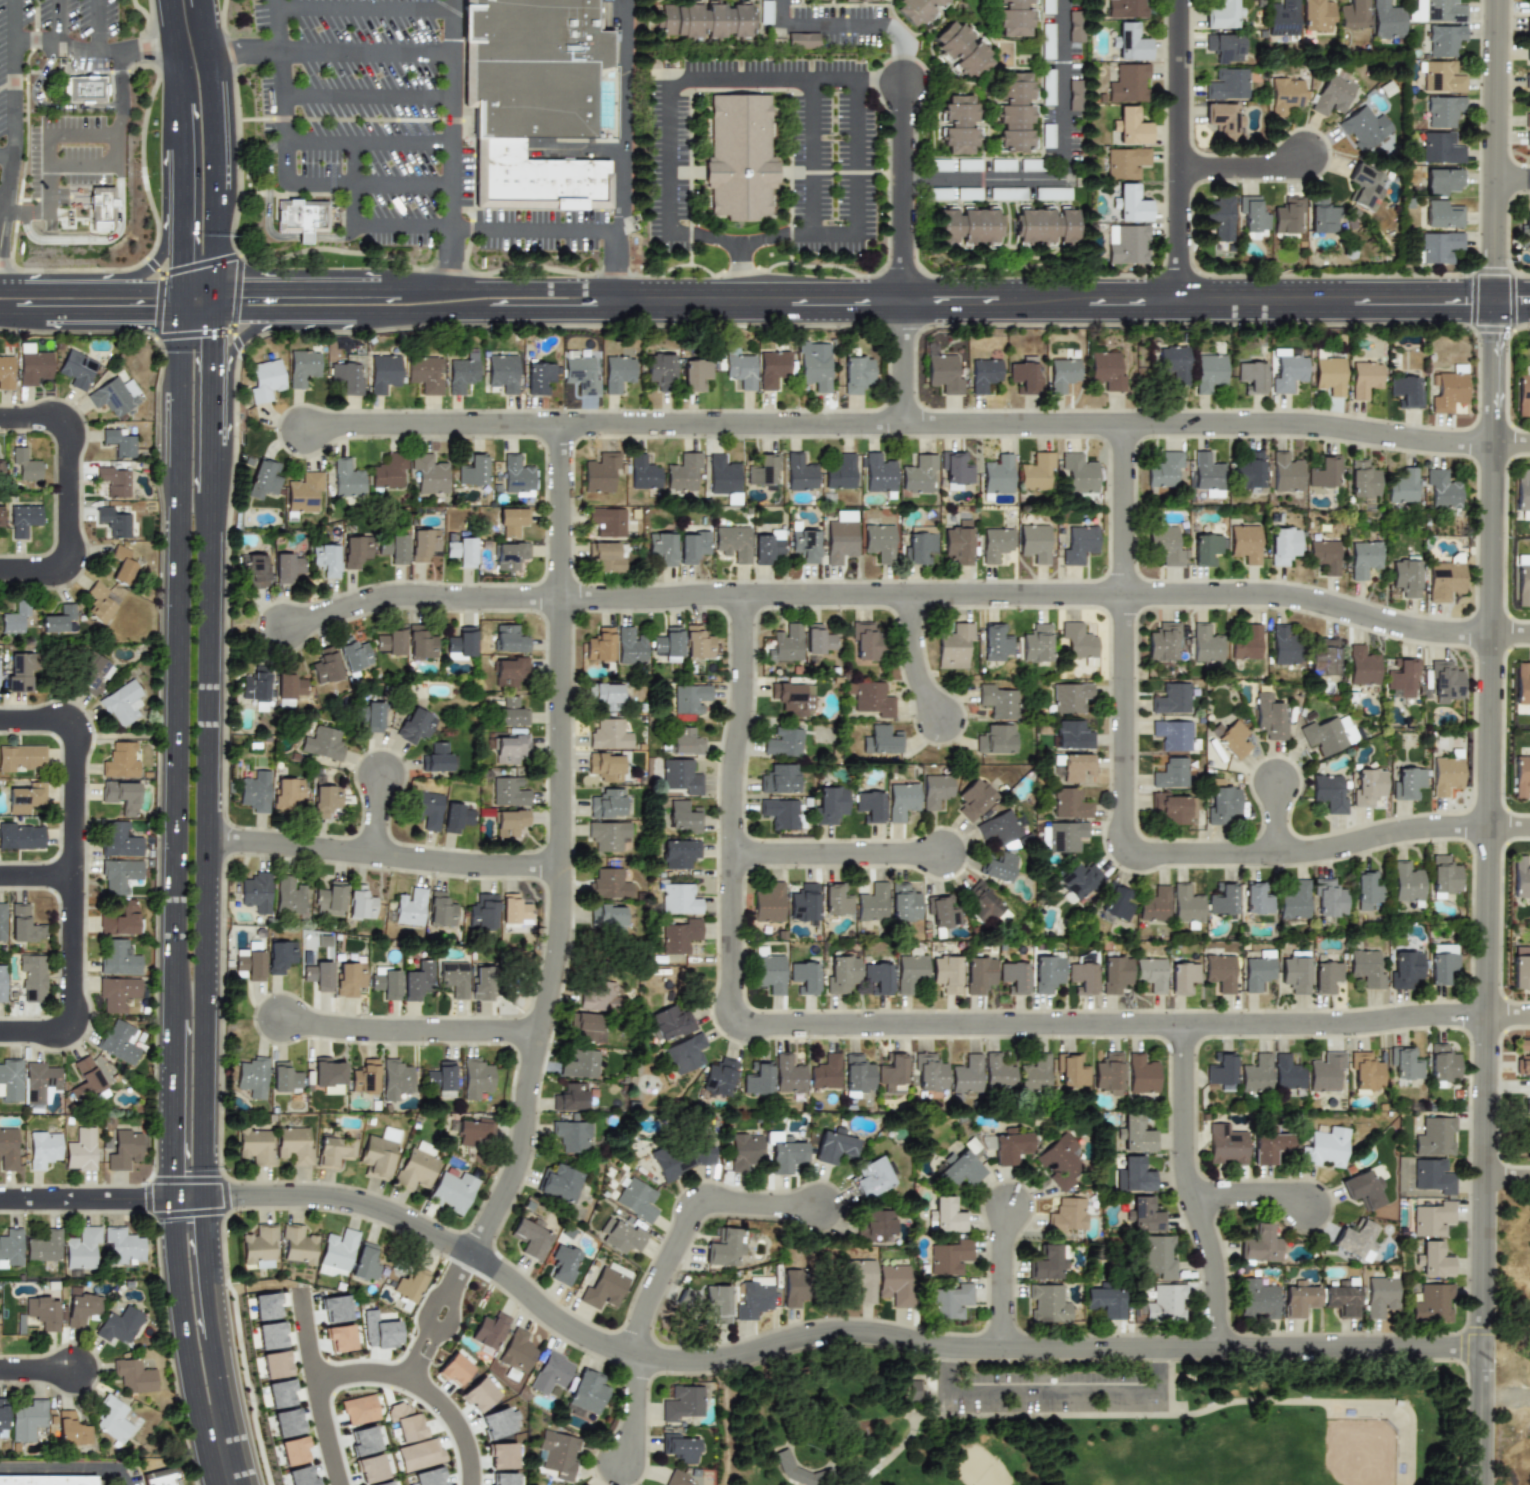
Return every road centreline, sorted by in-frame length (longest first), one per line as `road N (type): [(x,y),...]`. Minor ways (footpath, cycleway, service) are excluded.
road 1 (residential): [(203,1196),(313,1195),(390,1212),(472,1253),(567,1325),(664,1360),(718,1360),(856,1332),(976,1349),(1484,1348)]
road 2 (residential): [(1493,634),(1419,630),(1264,594),(400,595),(287,629)]
road 3 (residential): [(307,431),(367,424),(1287,424),(1494,444)]
road 4 (tertiary): [(1483,1484),(1495,302)]
road 5 (residential): [(1488,1015),(1336,1024),(739,1020),(733,790),(744,711),(745,596)]
road 6 (secondary): [(182,314),(172,1197),(197,1405),(216,1424)]
road 7 (secondary): [(216,1424),(226,1399),(202,1179),(216,384)]
road 8 (secondary): [(1529,302),(618,301)]
road 9 (residential): [(563,425),(559,943),(520,1153),(472,1253)]
road 10 (residential): [(1490,827),(1420,829),(1316,852),(1130,850),(1126,424)]
road 11 (residential): [(0,721),(62,720),(77,738),(75,1014),(71,1027),(56,1032),(0,1031)]
road 12 (secondary): [(216,314),(571,312),(618,301)]
road 13 (secondary): [(618,301),(567,290),(216,291)]
road 14 (residential): [(563,866),(453,864),(206,839)]
road 15 (residential): [(1185,1024),(1188,1177),(1217,1269),(1219,1347)]
road 16 (residential): [(1499,0),(1495,302)]
road 17 (residential): [(1180,302),(1180,0)]
road 18 (secondary): [(164,0),(182,114),(182,291)]
road 19 (secondary): [(216,291),(217,86),(208,0)]
road 20 (residential): [(639,1355),(654,1294),(704,1202),(820,1208)]
road 21 (residential): [(0,419),(54,417),(71,436),(66,566),(0,570)]
road 22 (residential): [(541,1033),(365,1031),(284,1019)]
road 23 (residential): [(905,302),(904,83)]
road 24 (secondary): [(182,210),(153,268),(139,276),(4,291)]
road 25 (residential): [(944,854),(734,855)]
road 26 (residential): [(0,1199),(203,1196)]
road 27 (secondary): [(182,291),(0,291)]
road 28 (residential): [(1005,1349),(1012,1207)]
road 29 (residential): [(413,1381),(472,1253)]
road 30 (residential): [(472,1253),(402,1375)]
road 31 (secondary): [(42,314),(182,314)]
road 32 (residential): [(469,1484),(458,1425),(402,1375)]
road 33 (residential): [(913,595),(918,670),(943,718)]
road 34 (residential): [(1181,168),(1263,168),(1307,155)]
road 35 (residential): [(906,423),(905,302)]
road 36 (secondary): [(216,384),(238,344),(305,313)]

